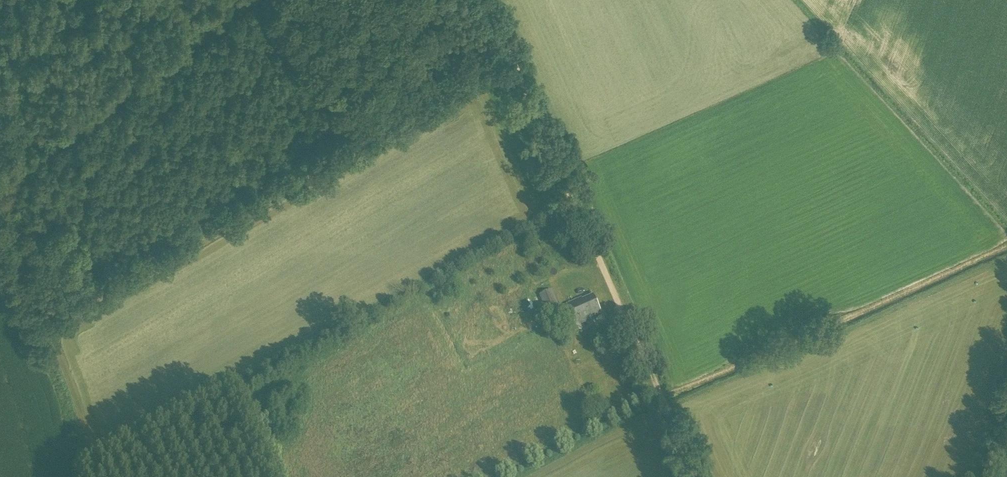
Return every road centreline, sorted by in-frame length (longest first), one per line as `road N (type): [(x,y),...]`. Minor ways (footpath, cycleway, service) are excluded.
road 1 (track): [(485,0),(664,406)]

